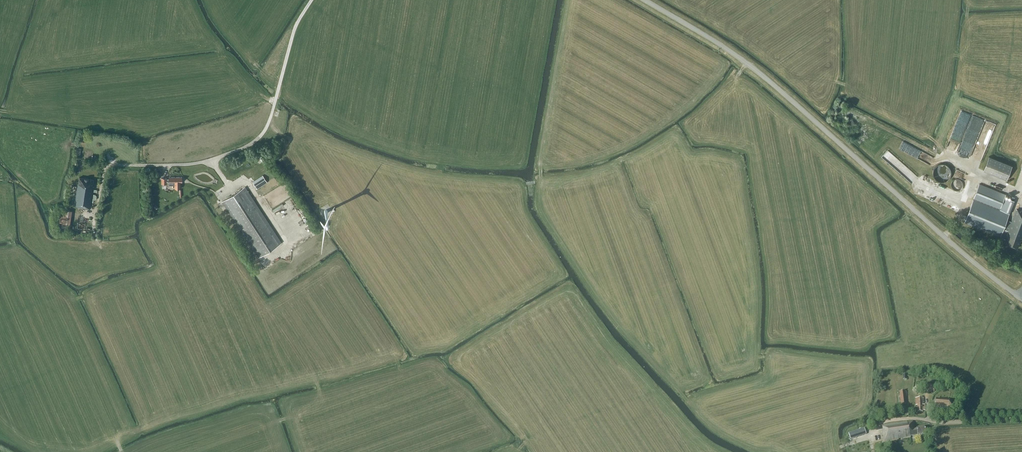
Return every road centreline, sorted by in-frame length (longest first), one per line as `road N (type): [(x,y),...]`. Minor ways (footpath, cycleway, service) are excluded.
road 1 (tertiary): [(1021,300),(735,53),(646,0)]
road 2 (unclassified): [(114,164),(183,165),(251,145),(266,129),(312,0)]

